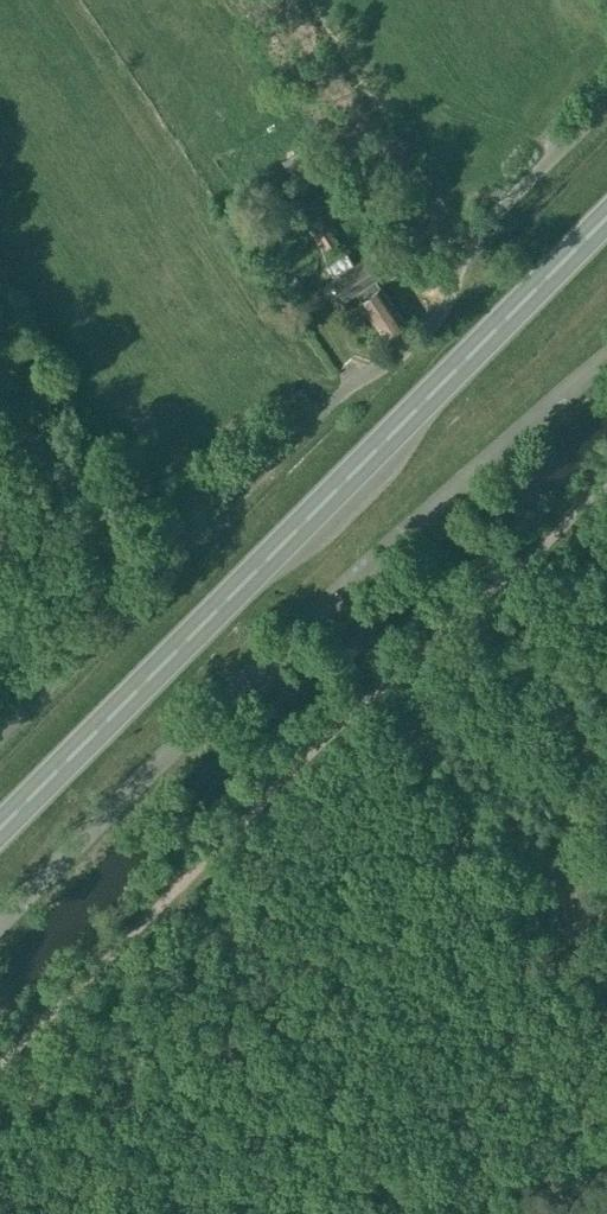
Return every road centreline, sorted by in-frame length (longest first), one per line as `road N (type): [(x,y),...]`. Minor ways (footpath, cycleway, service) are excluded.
road 1 (trunk): [(0,827),(606,216)]
road 2 (track): [(0,1064),(346,716),(606,484)]
road 3 (unclassified): [(0,920),(347,582),(606,355)]
road 4 (unclassified): [(331,400),(396,357),(440,312),(474,236),(606,100)]

